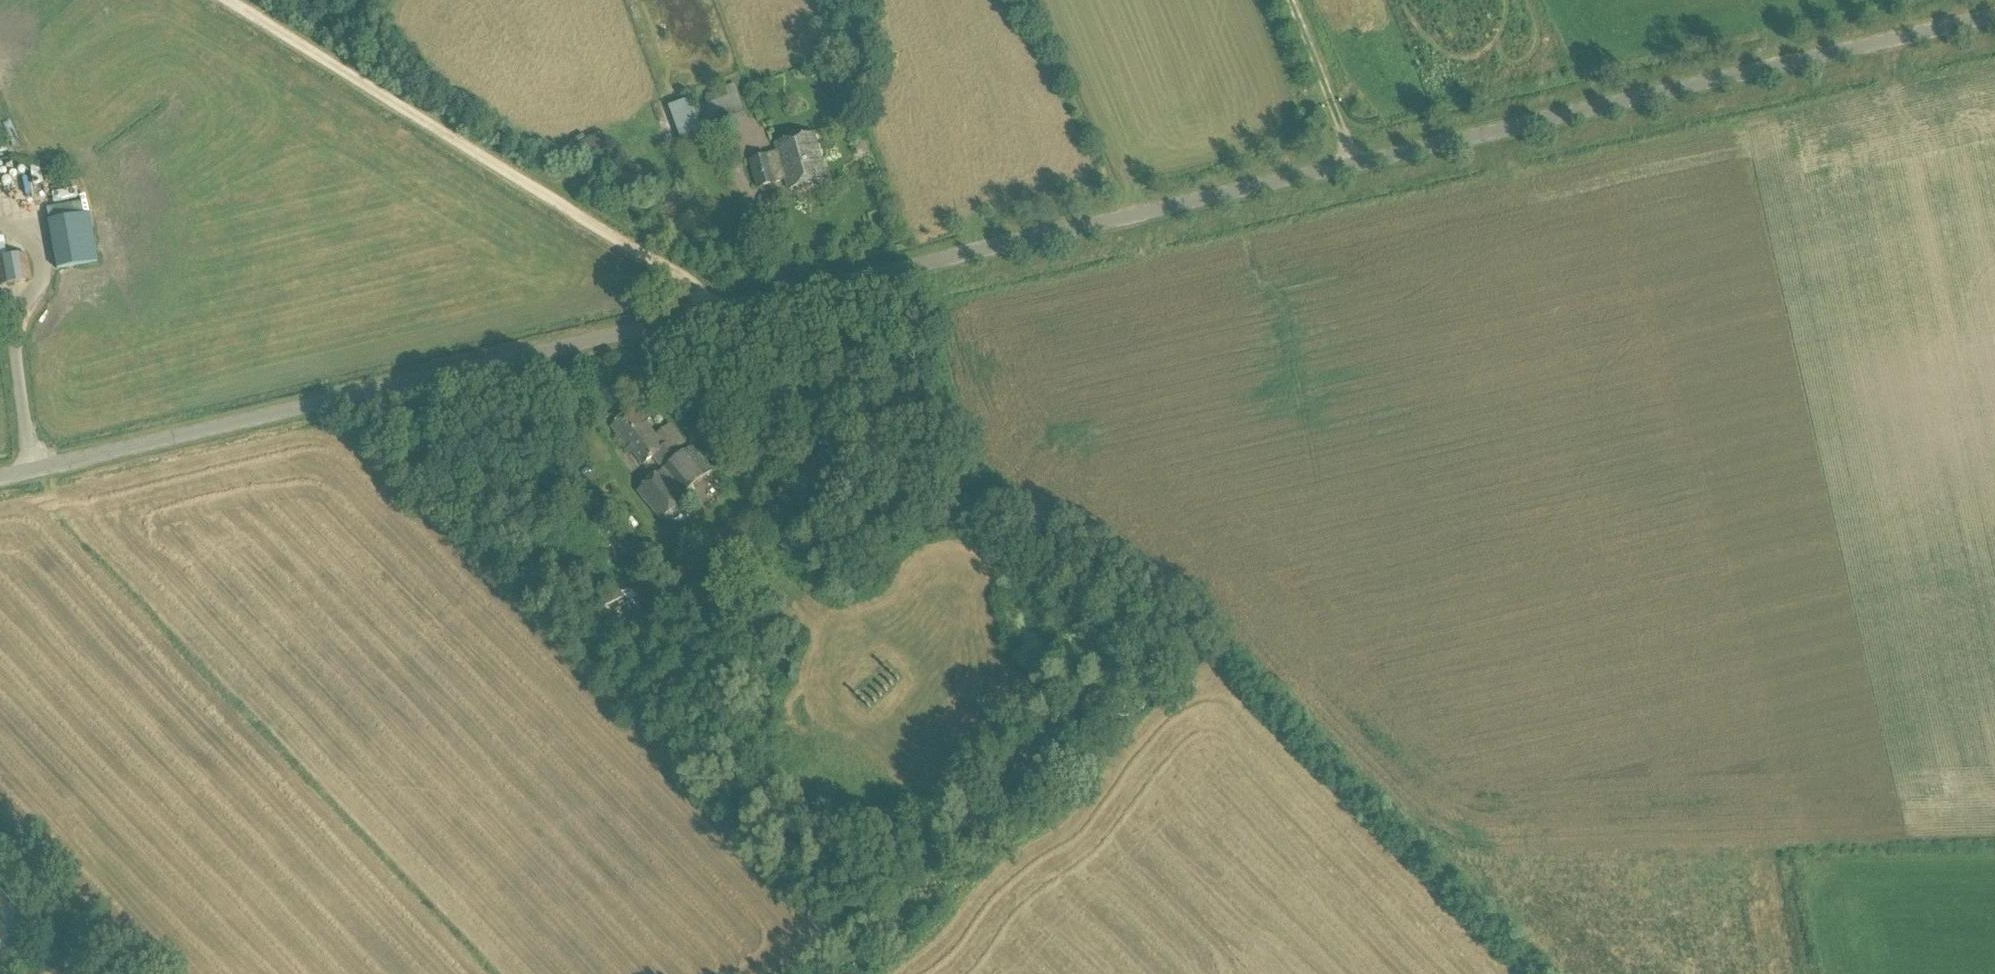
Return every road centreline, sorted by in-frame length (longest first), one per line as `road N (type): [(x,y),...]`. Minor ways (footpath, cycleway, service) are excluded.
road 1 (unclassified): [(0,477),(753,292),(941,260),(1350,158),(1994,14)]
road 2 (track): [(1199,626),(832,973)]
road 3 (track): [(963,431),(940,315),(941,260)]
road 4 (track): [(121,973),(0,849)]

